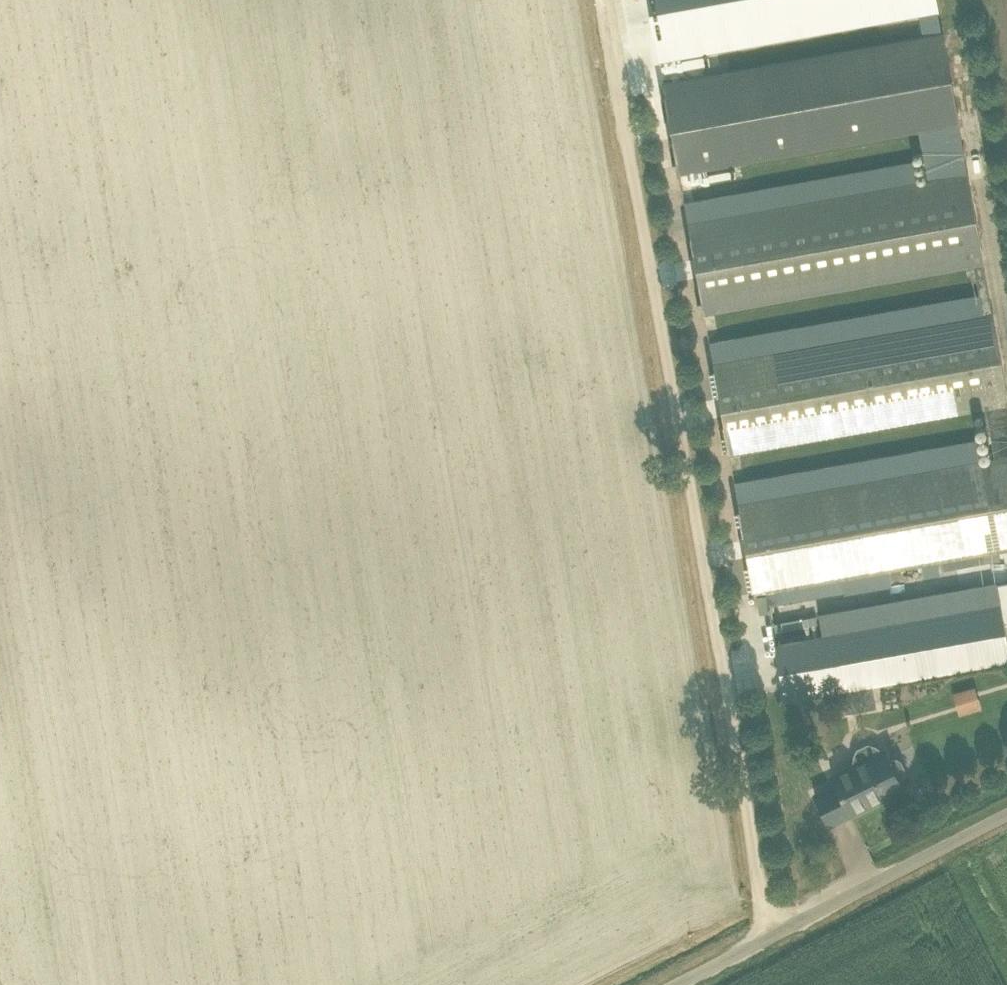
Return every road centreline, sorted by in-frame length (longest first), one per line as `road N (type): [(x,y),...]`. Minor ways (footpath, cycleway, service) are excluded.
road 1 (track): [(773,932),(599,0)]
road 2 (unclassified): [(669,984),(1006,815)]

